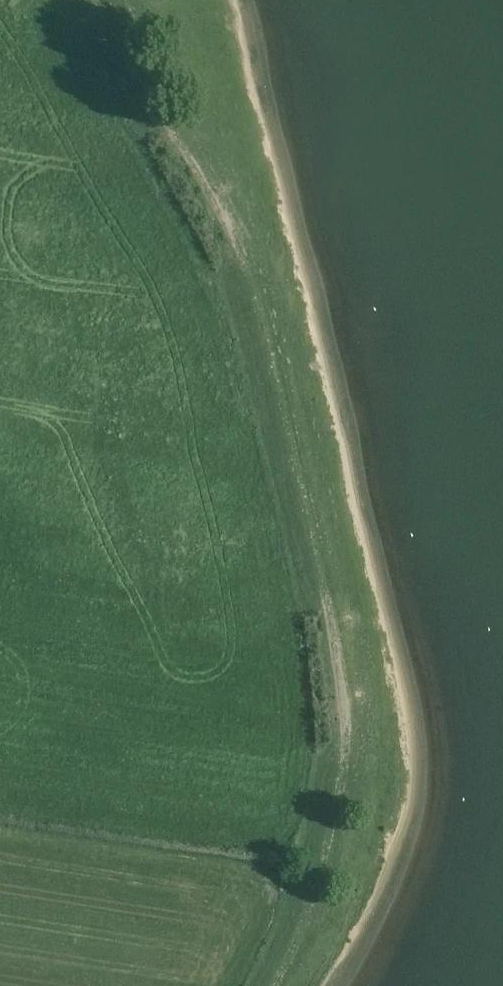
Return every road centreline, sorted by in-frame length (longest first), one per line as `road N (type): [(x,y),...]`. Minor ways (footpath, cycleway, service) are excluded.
road 1 (track): [(48,0),(101,78),(214,393),(272,795),(179,985)]

